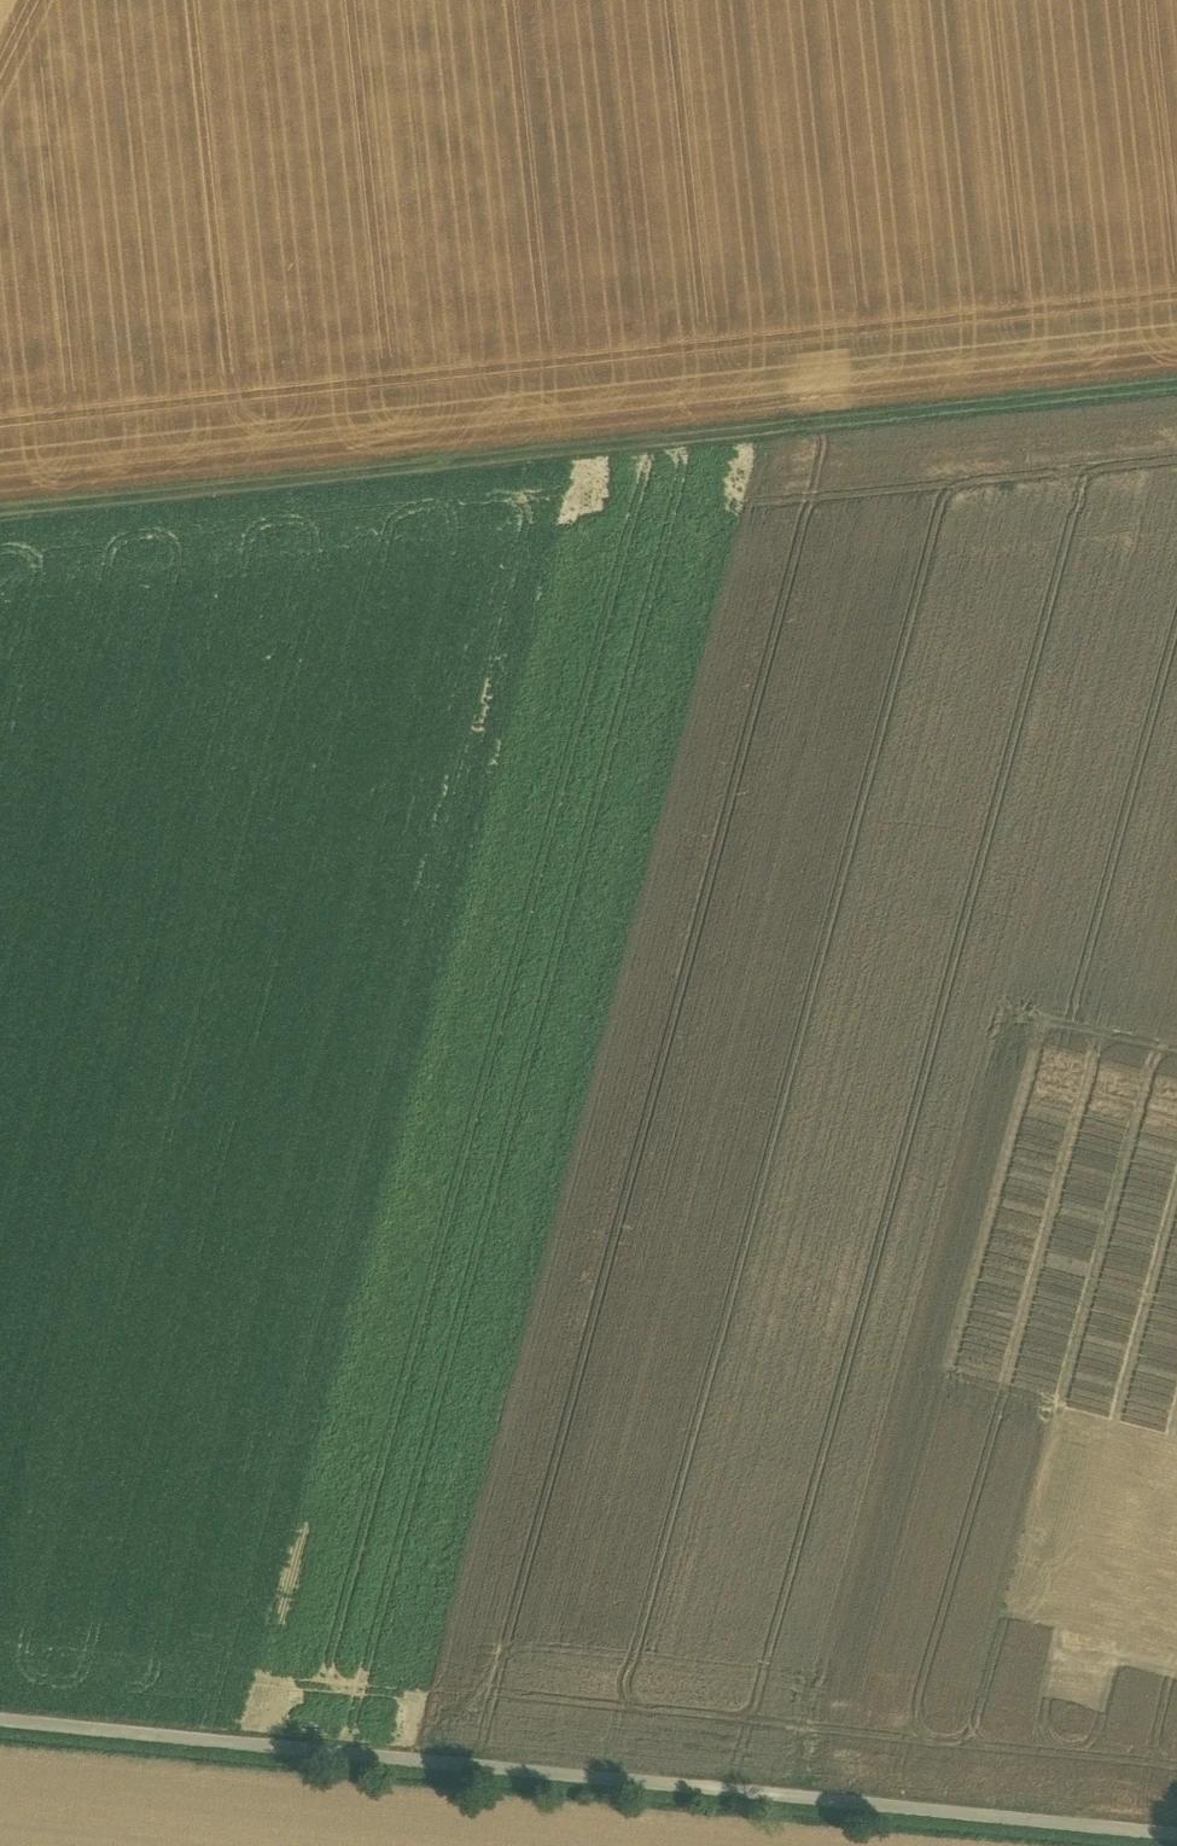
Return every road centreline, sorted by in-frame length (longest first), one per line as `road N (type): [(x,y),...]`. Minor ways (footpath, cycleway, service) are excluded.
road 1 (track): [(0,512),(1176,390)]
road 2 (track): [(1176,1834),(0,1720)]

